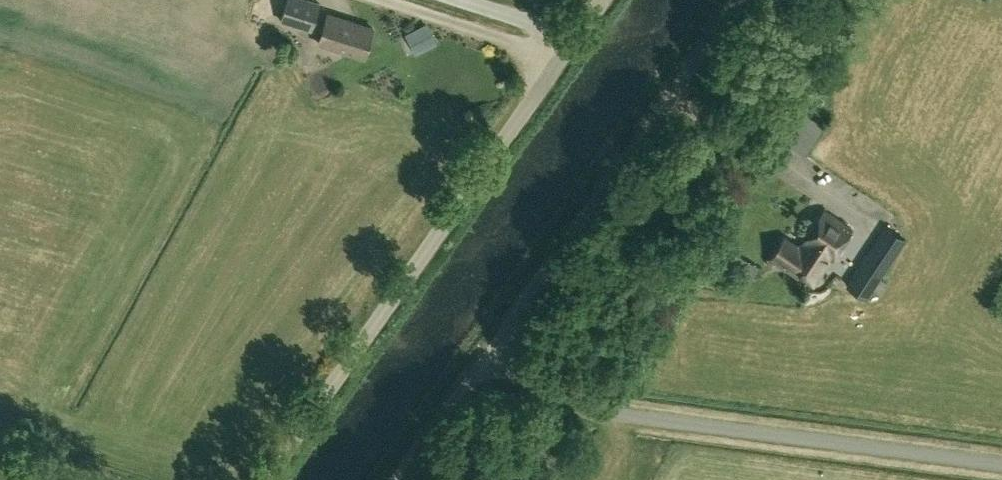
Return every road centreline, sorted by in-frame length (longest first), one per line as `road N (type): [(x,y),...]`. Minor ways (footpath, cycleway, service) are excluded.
road 1 (unclassified): [(1001,465),(611,412),(493,352),(738,0)]
road 2 (unclassified): [(262,479),(573,38)]
road 3 (track): [(399,479),(493,352)]
road 4 (unclassified): [(573,38),(452,0)]

